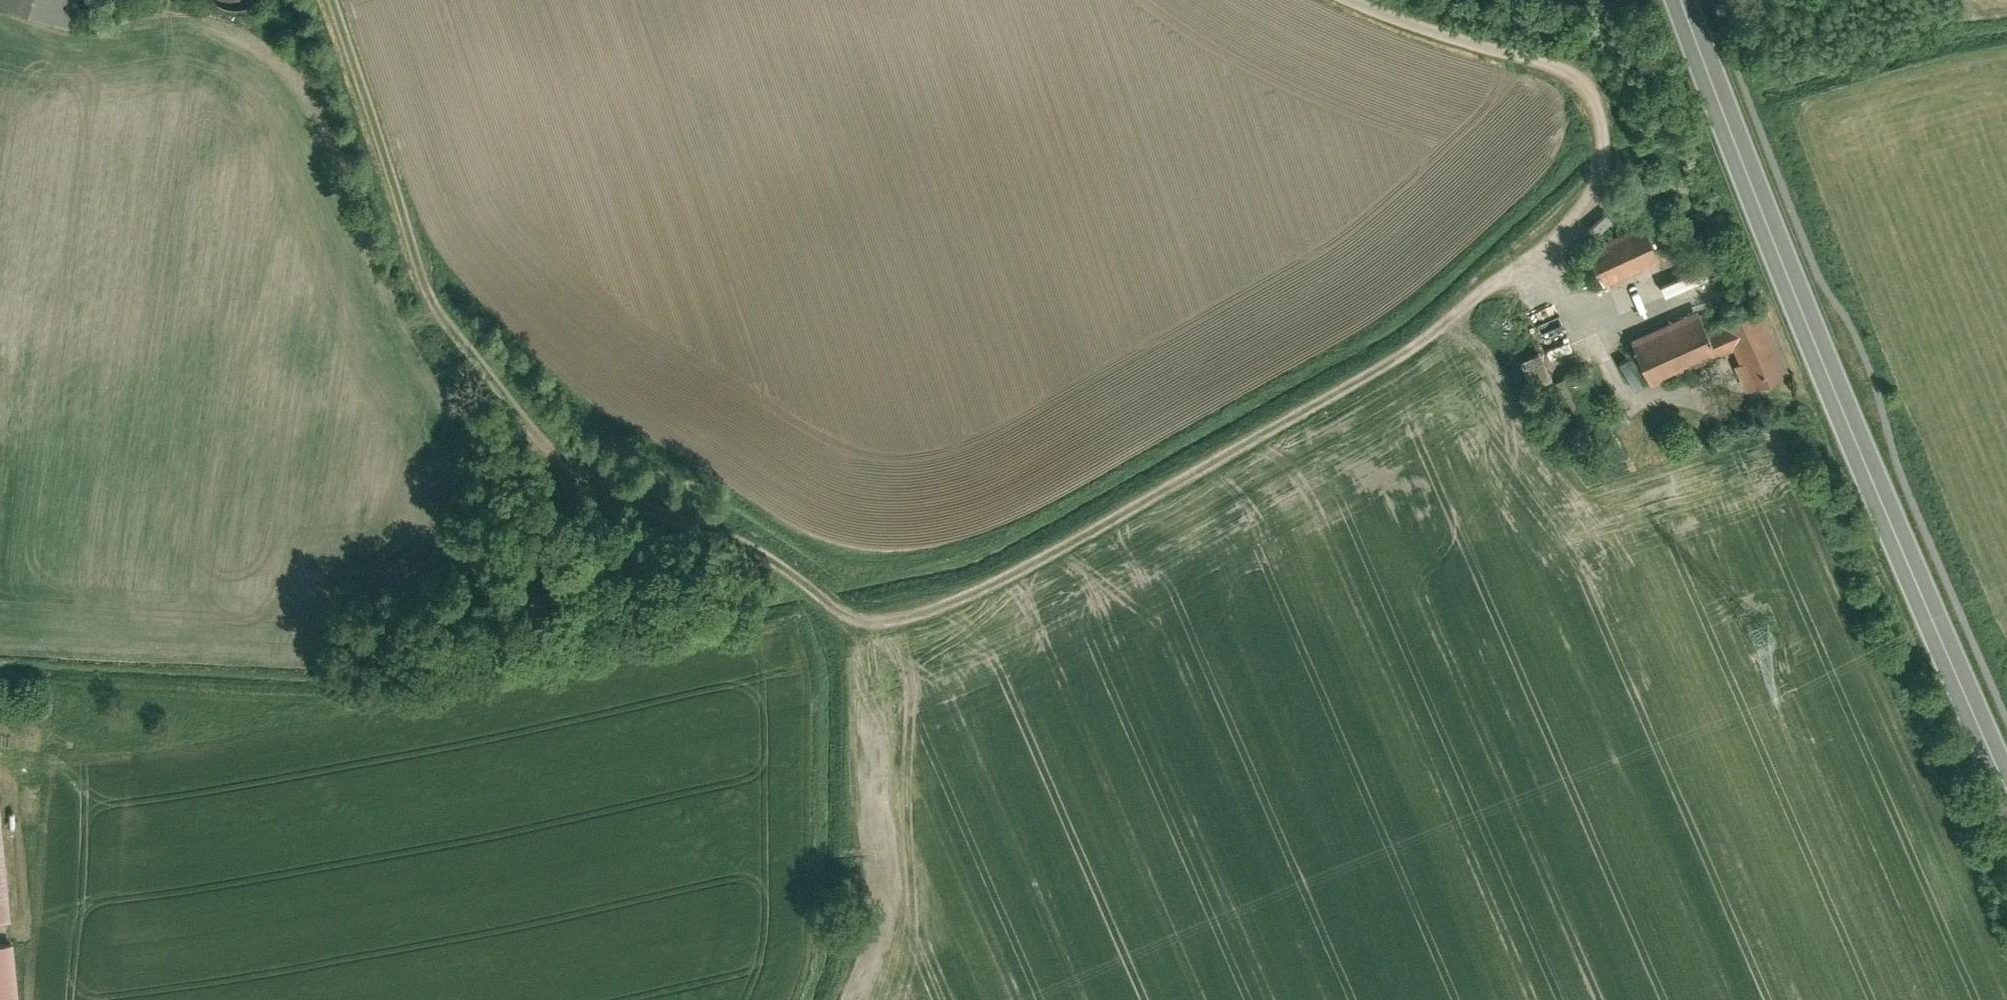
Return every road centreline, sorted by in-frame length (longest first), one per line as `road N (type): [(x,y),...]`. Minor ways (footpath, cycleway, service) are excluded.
road 1 (primary): [(1686,0),(1835,385),(2006,786)]

